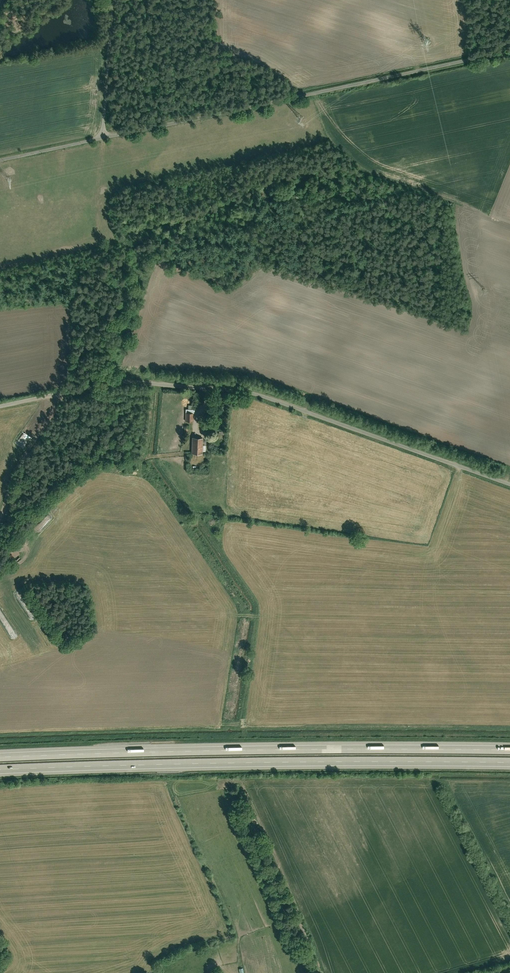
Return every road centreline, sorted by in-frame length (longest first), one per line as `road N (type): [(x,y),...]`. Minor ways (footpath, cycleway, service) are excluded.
road 1 (residential): [(0,405),(102,383),(239,390),(509,484)]
road 2 (unclassified): [(509,46),(0,157)]
road 3 (motorway): [(0,770),(509,763)]
road 4 (motorway): [(509,749),(0,756)]

